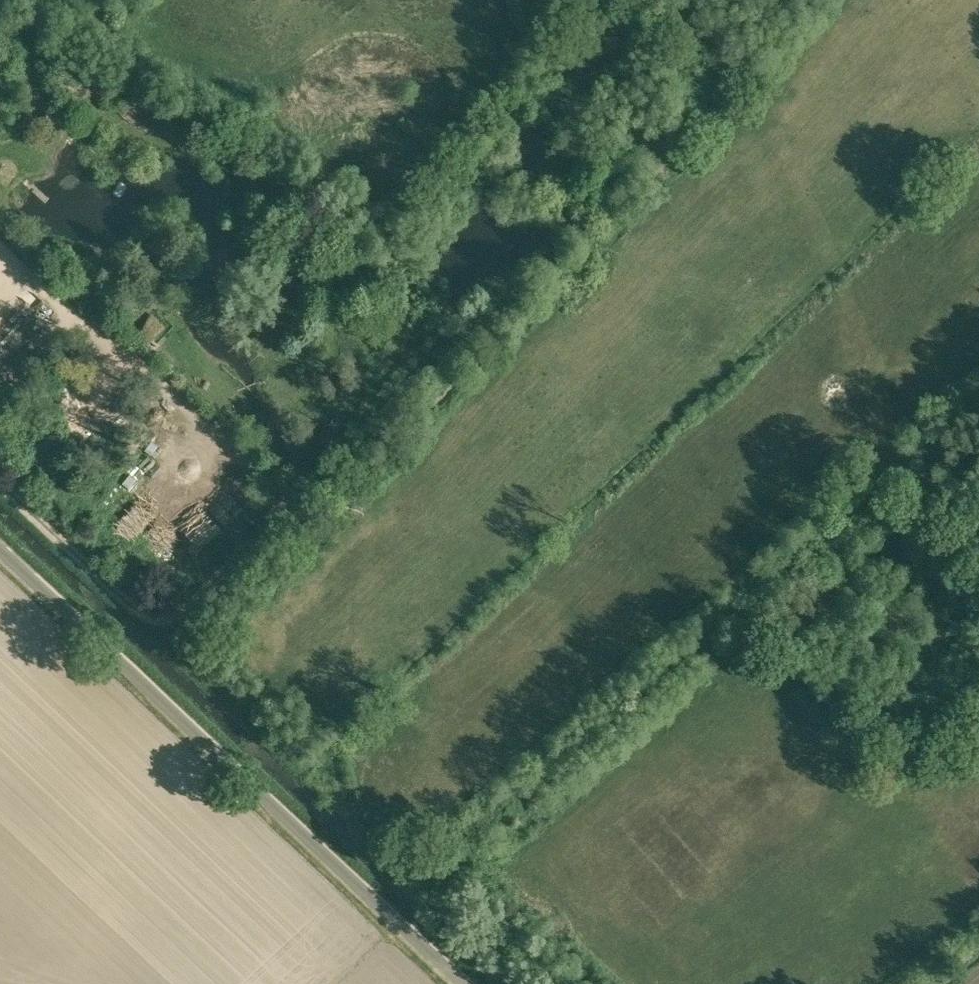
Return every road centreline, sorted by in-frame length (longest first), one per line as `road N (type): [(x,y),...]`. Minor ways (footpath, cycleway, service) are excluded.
road 1 (unclassified): [(465,983),(0,550)]
road 2 (track): [(0,486),(155,622),(177,618),(271,512)]

